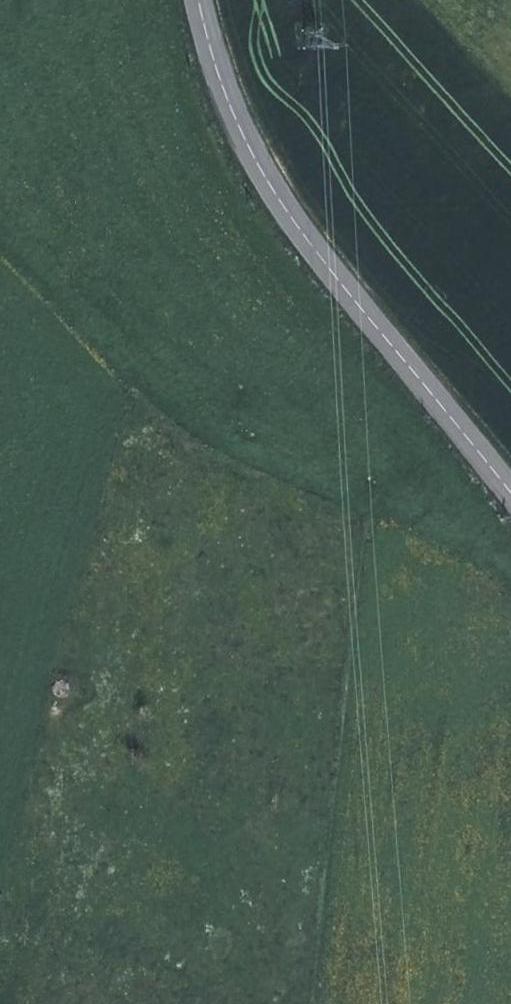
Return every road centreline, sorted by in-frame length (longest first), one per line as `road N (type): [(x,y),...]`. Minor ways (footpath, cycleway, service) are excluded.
road 1 (secondary): [(510,490),(296,223),(238,127),(197,0)]

